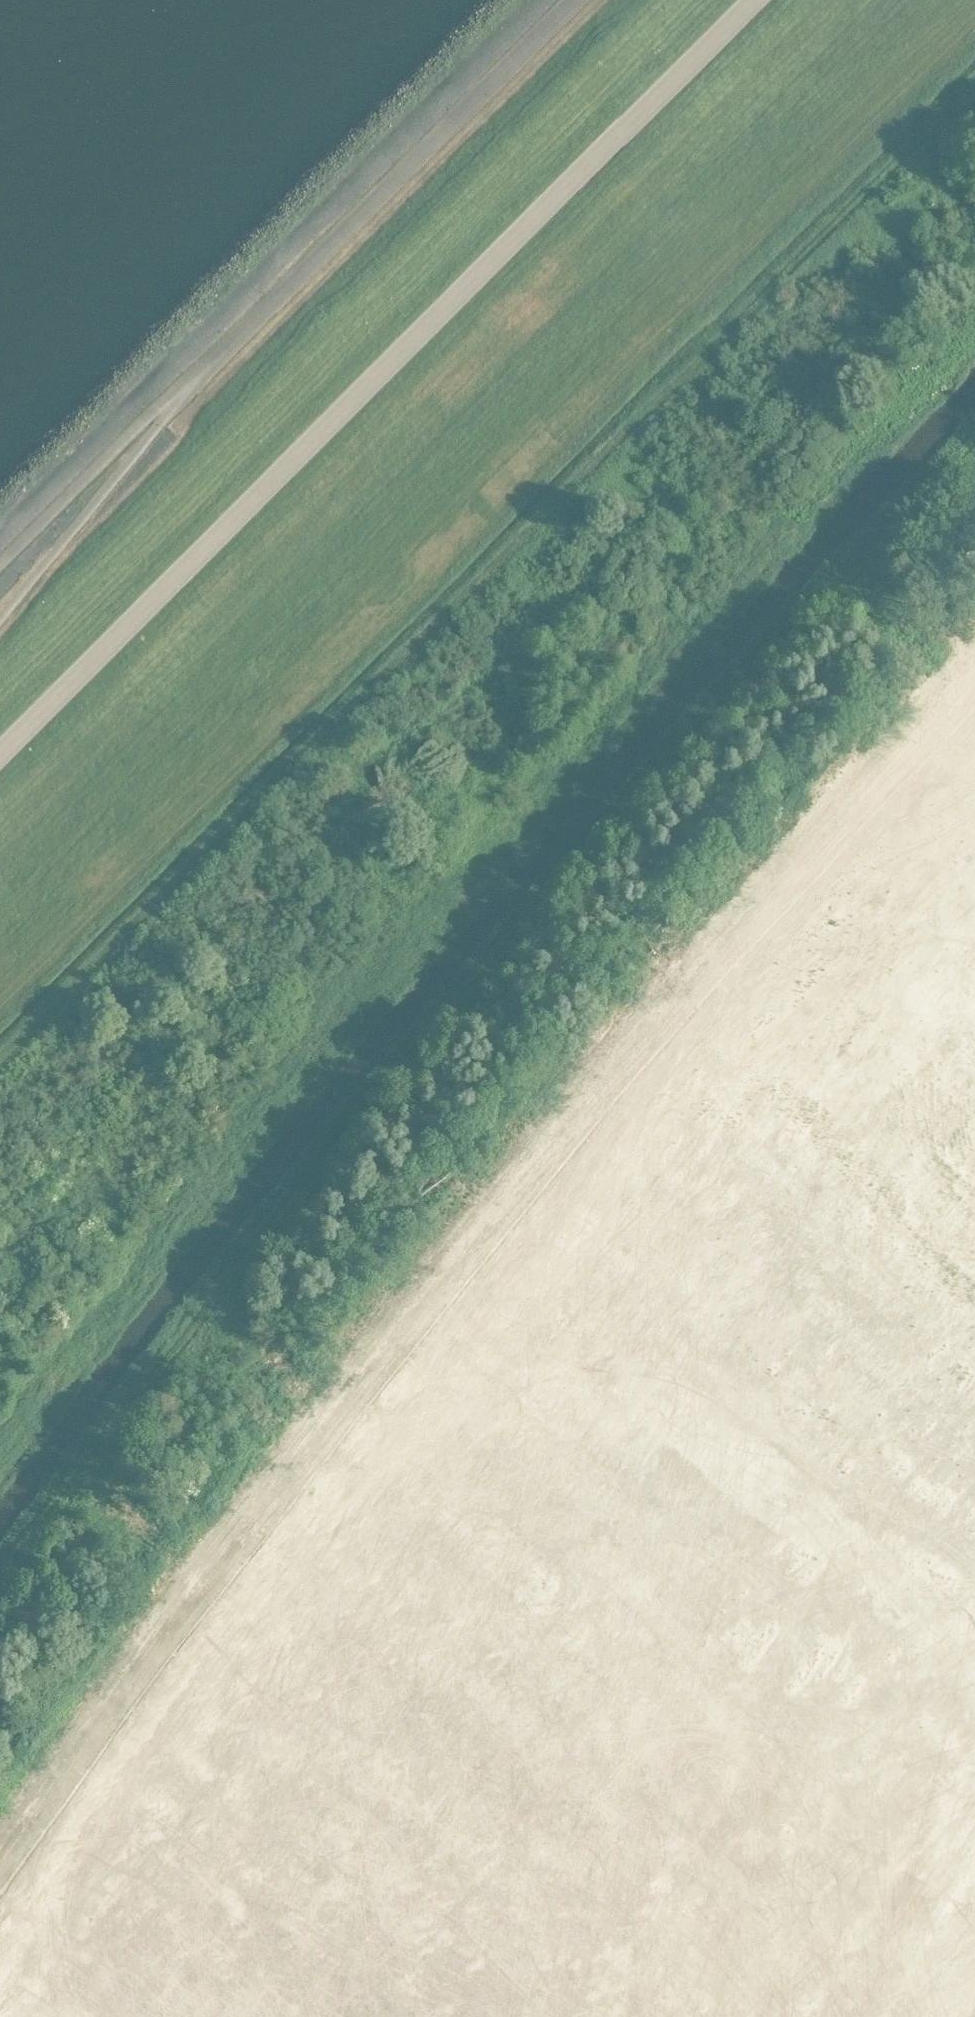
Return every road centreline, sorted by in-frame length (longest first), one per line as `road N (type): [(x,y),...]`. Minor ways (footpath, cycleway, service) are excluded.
road 1 (tertiary): [(0,761),(759,0)]

